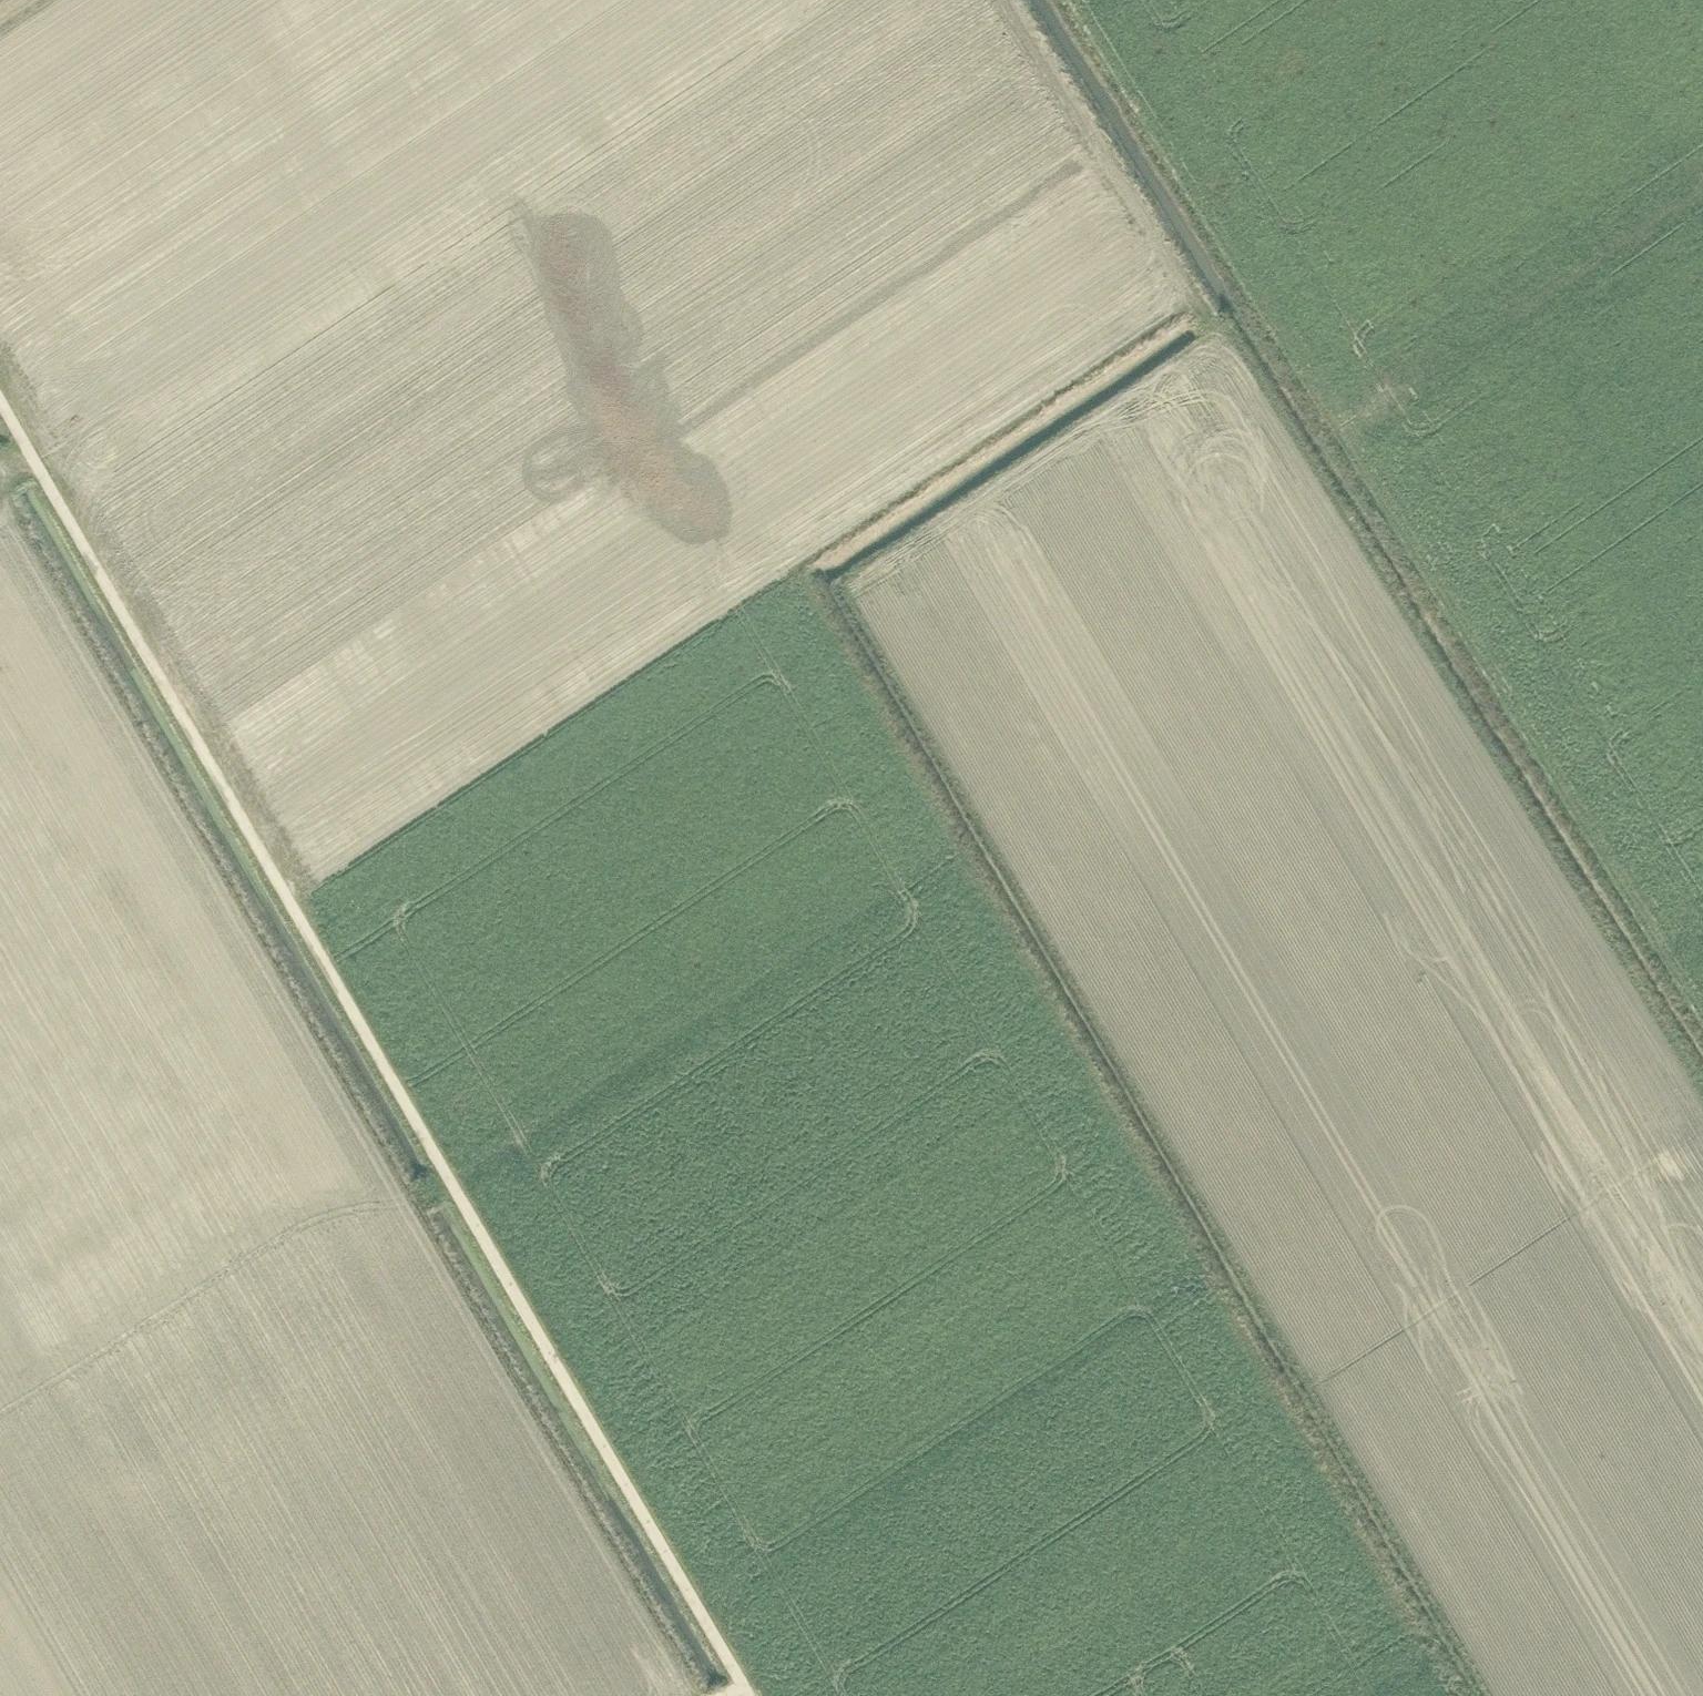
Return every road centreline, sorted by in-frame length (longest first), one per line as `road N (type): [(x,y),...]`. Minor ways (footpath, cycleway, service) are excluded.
road 1 (track): [(747,1695),(0,400)]

